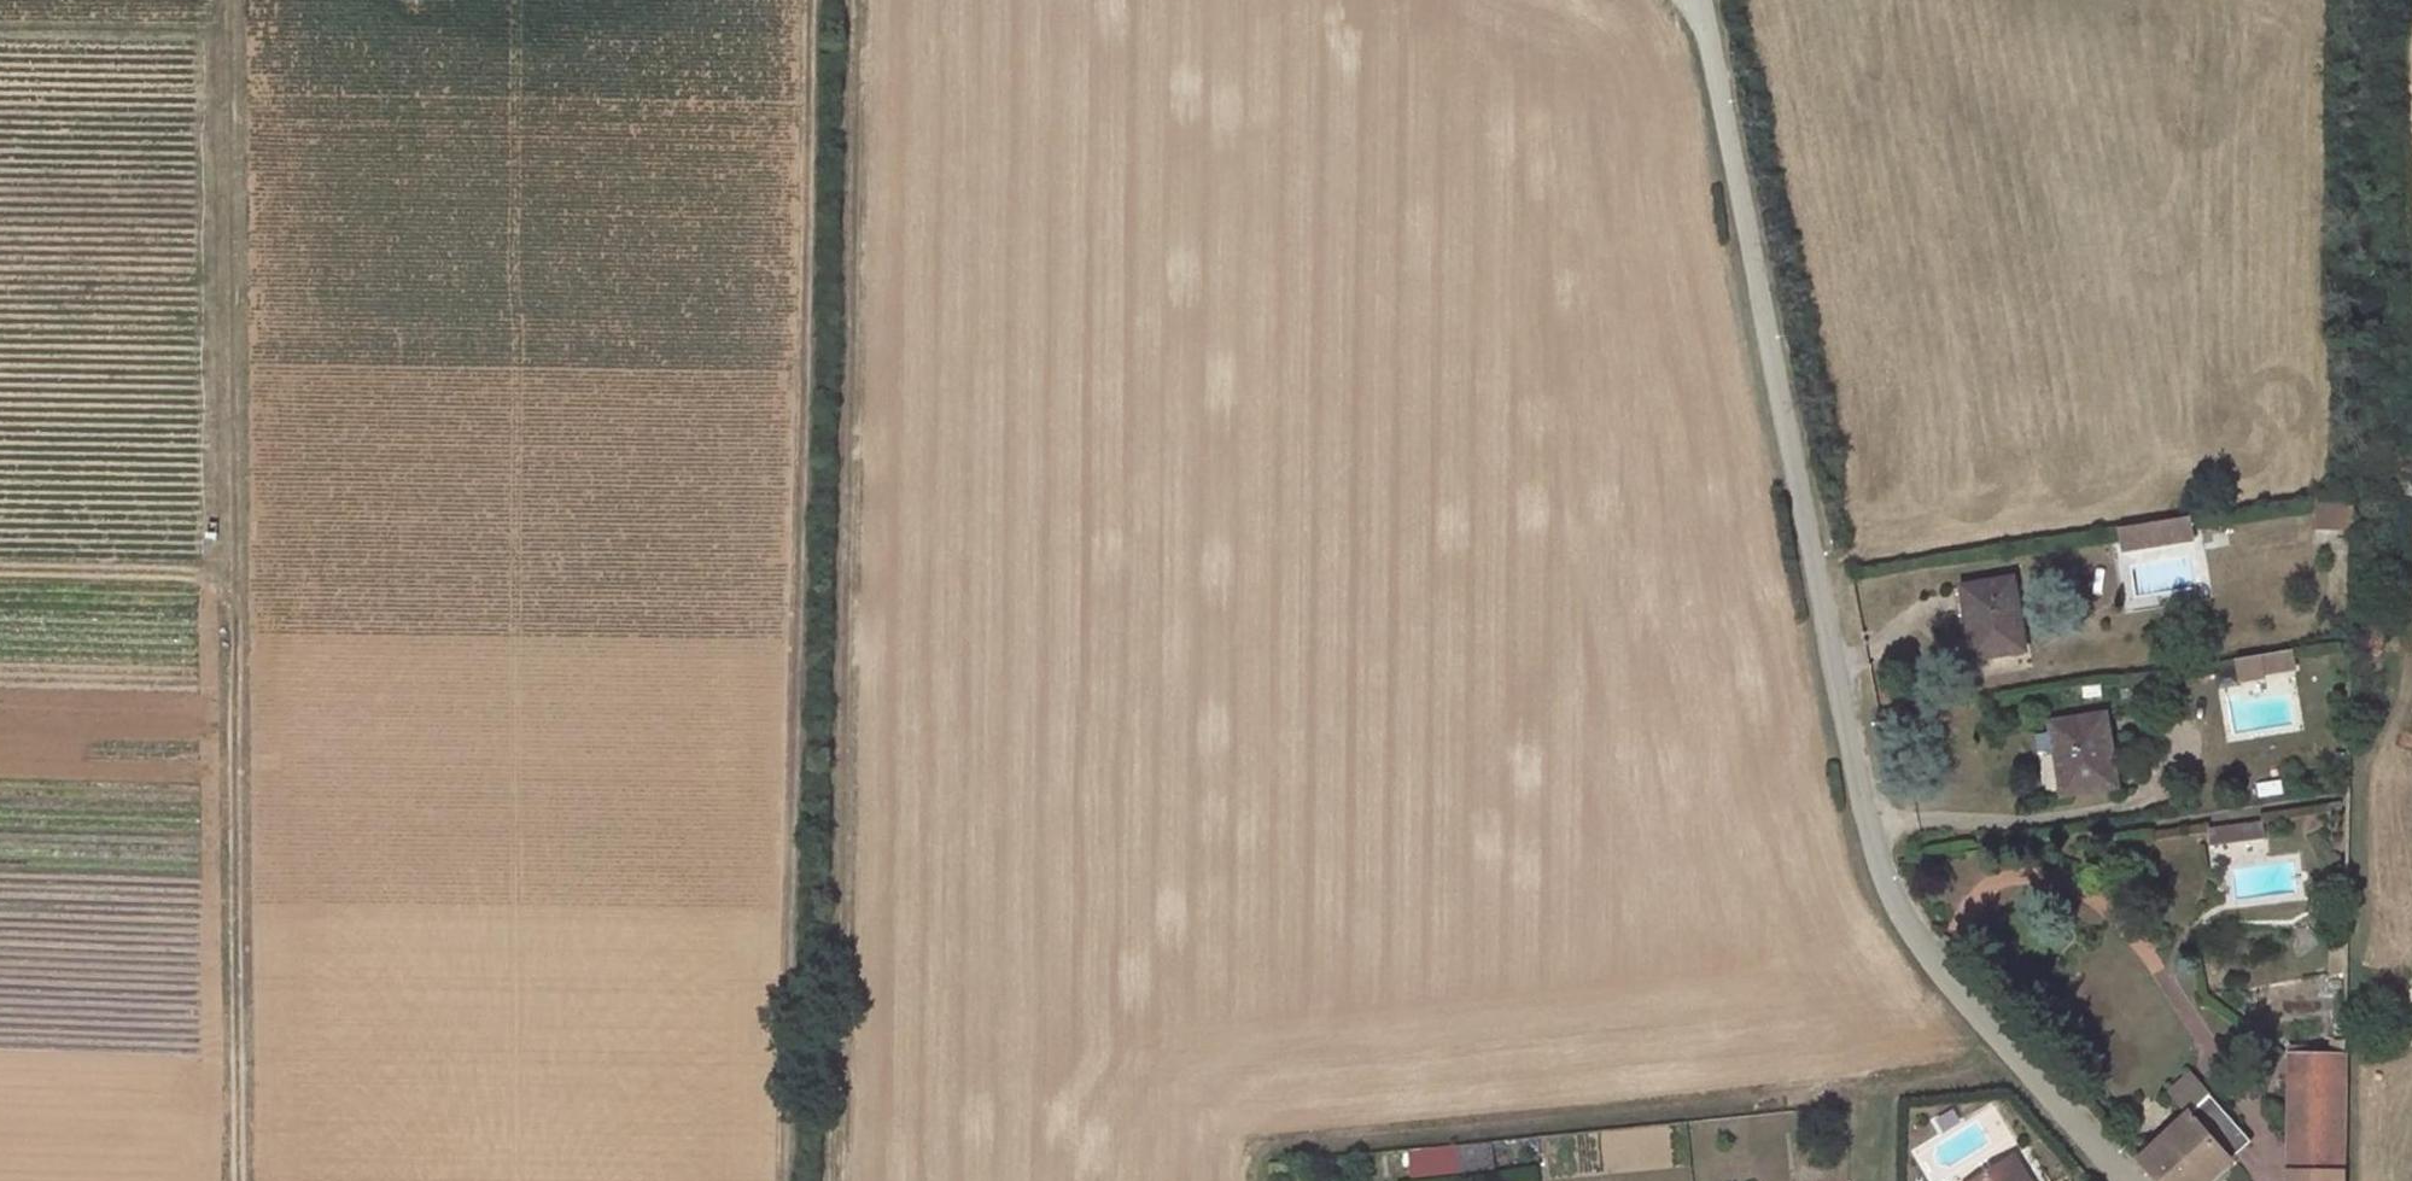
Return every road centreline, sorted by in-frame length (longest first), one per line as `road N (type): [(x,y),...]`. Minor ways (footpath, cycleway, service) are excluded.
road 1 (residential): [(2121,1180),(2029,1080),(1891,896),(1785,438),(1698,0)]
road 2 (track): [(858,0),(835,1180)]
road 3 (track): [(235,0),(242,1180)]

